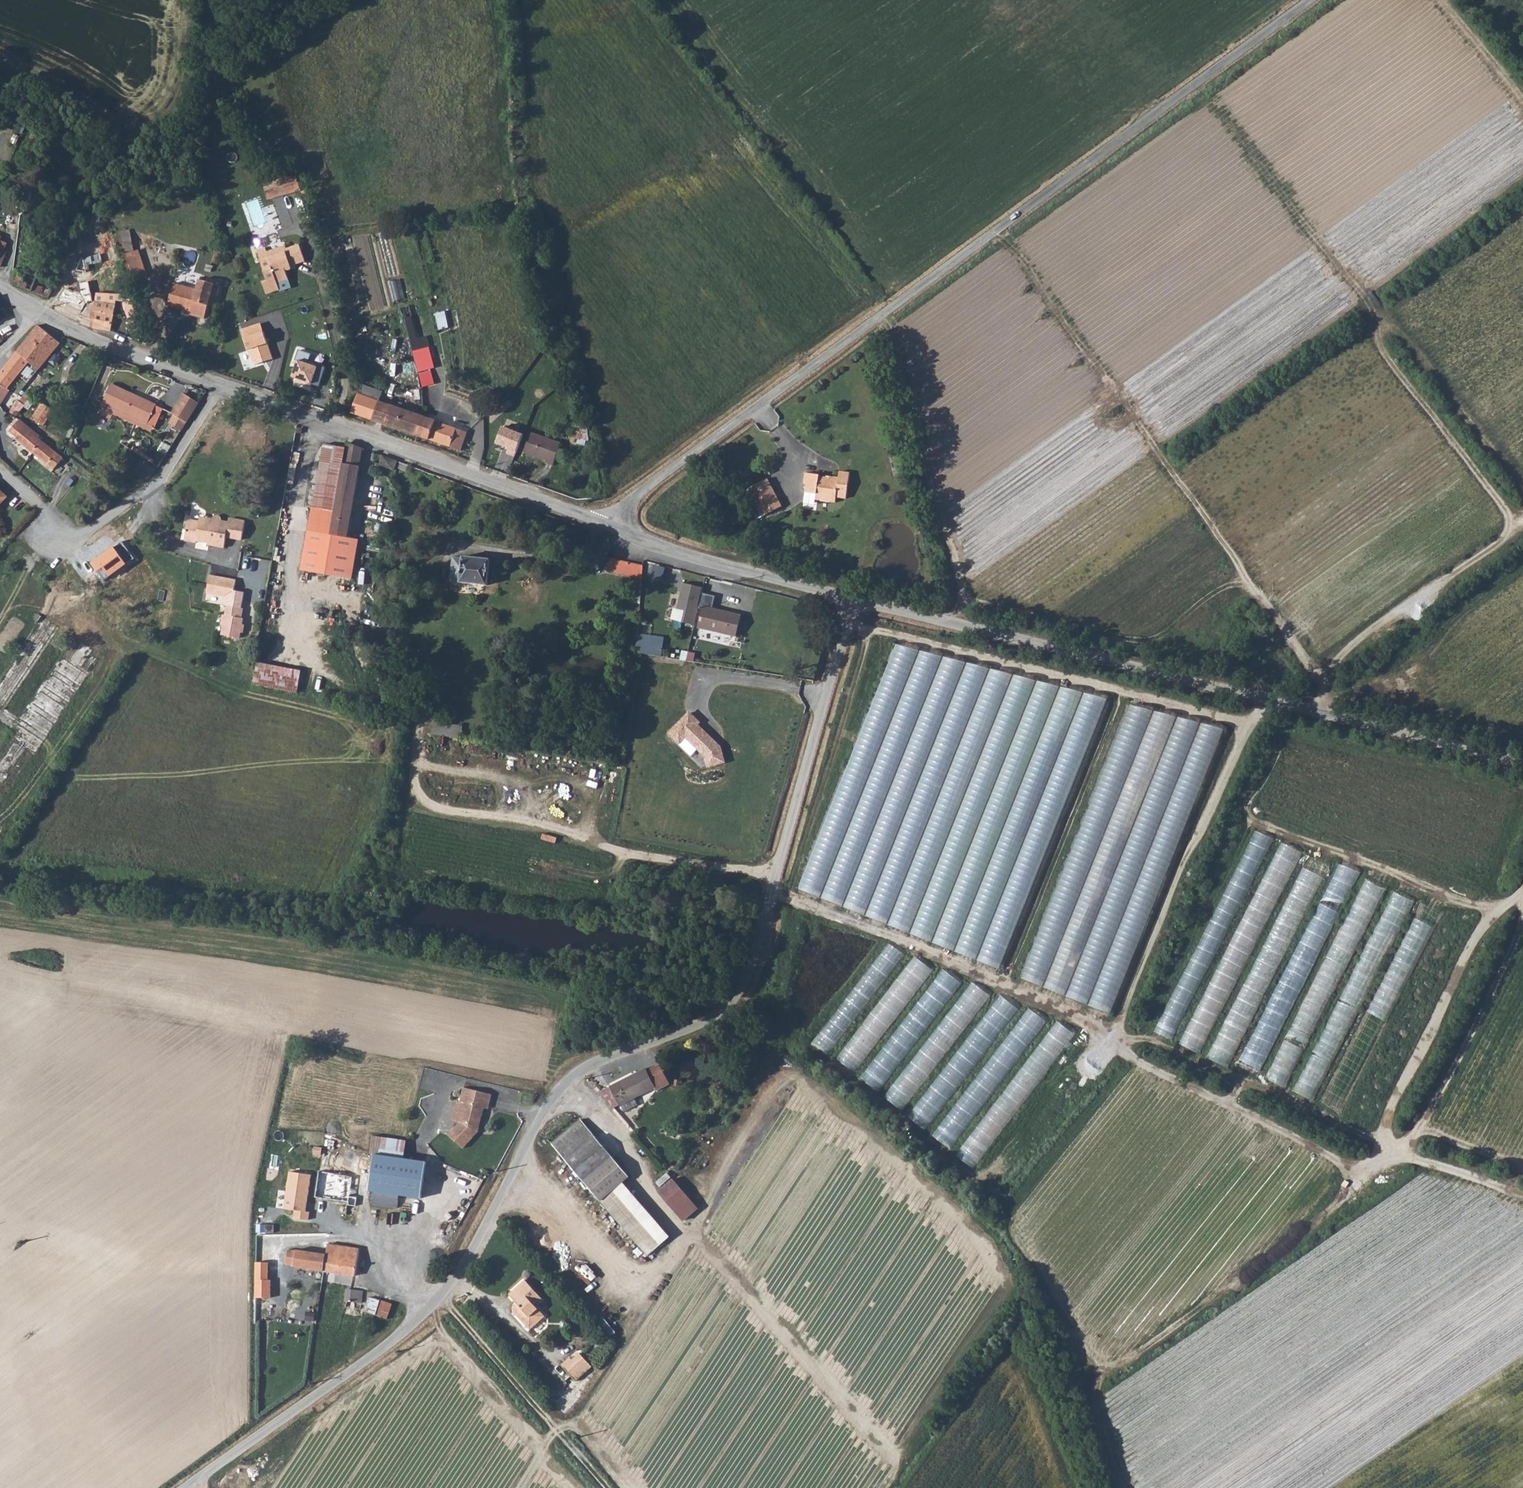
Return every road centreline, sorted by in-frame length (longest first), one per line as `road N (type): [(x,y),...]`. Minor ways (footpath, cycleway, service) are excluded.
road 1 (unclassified): [(190,1487),(442,1302),(550,1103),(571,1082),(737,999),(753,971),(852,602)]
road 2 (unclassified): [(1310,0),(659,476),(610,526)]
road 3 (track): [(773,894),(1128,1048),(1147,1034),(1252,826),(1244,810),(1278,732),(1260,714),(1262,703)]
road 4 (unclassified): [(1522,767),(852,602)]
road 5 (unclassified): [(610,526),(141,359),(0,286)]
road 6 (track): [(42,313),(75,259),(97,201),(199,119),(238,55),(312,0)]
road 7 (track): [(1522,890),(1487,927),(1384,1136),(1388,1170)]
road 8 (track): [(529,1487),(690,1255)]
road 9 (unclassified): [(852,602),(610,526)]
road 10 (track): [(442,1302),(603,1487)]
road 11 (track): [(1320,717),(1323,688),(1304,652),(1219,534)]

